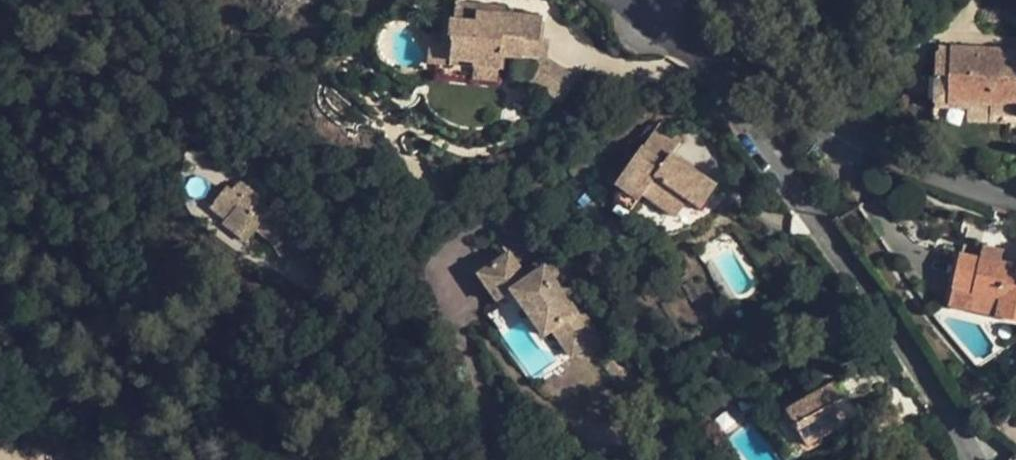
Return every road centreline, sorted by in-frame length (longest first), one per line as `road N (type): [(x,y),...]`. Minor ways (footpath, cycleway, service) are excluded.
road 1 (residential): [(1015,200),(906,164),(835,124),(745,0)]
road 2 (residential): [(813,215),(903,330),(976,459)]
road 3 (residential): [(813,215),(731,94),(642,3)]

